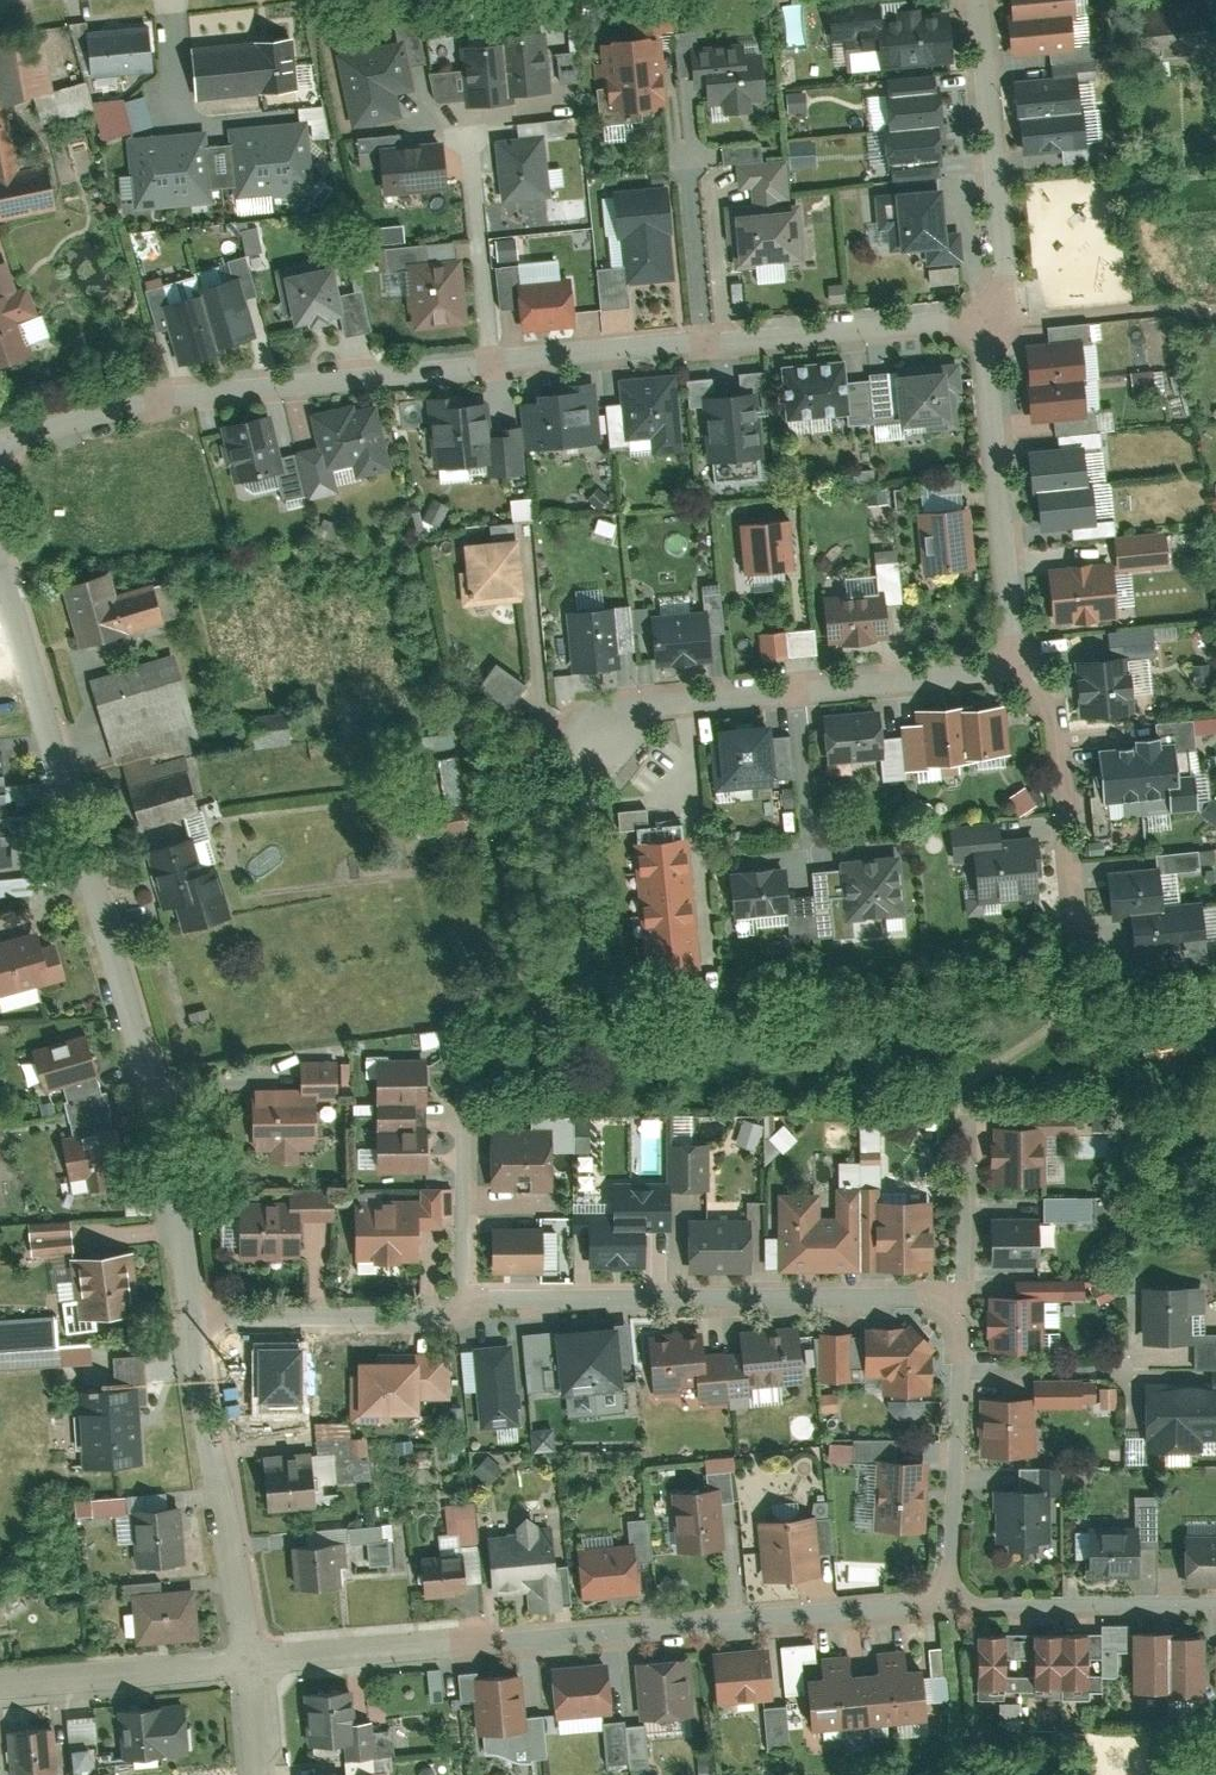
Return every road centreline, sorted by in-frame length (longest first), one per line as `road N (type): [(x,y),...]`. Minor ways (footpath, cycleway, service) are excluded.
road 1 (residential): [(982,321),(170,398),(0,446)]
road 2 (residential): [(0,555),(59,733),(170,1173),(192,1318)]
road 3 (residential): [(468,1295),(960,1295)]
road 4 (residential): [(463,1644),(944,1599)]
road 5 (residential): [(595,735),(633,706),(1014,666)]
road 6 (residential): [(192,1318),(249,1663)]
road 7 (residential): [(982,321),(1014,666)]
road 8 (residential): [(970,0),(1004,287),(982,321)]
road 9 (residential): [(960,1295),(944,1599)]
road 10 (residential): [(192,1318),(468,1317),(468,1295)]
road 11 (residential): [(1014,666),(1055,709),(1075,923)]
road 12 (residential): [(944,1599),(973,1608),(1215,1607)]
road 13 (residential): [(0,1686),(249,1663)]
road 14 (residential): [(249,1663),(463,1644)]
road 15 (residential): [(960,1295),(961,1098)]
road 16 (residential): [(468,1295),(465,1110)]

